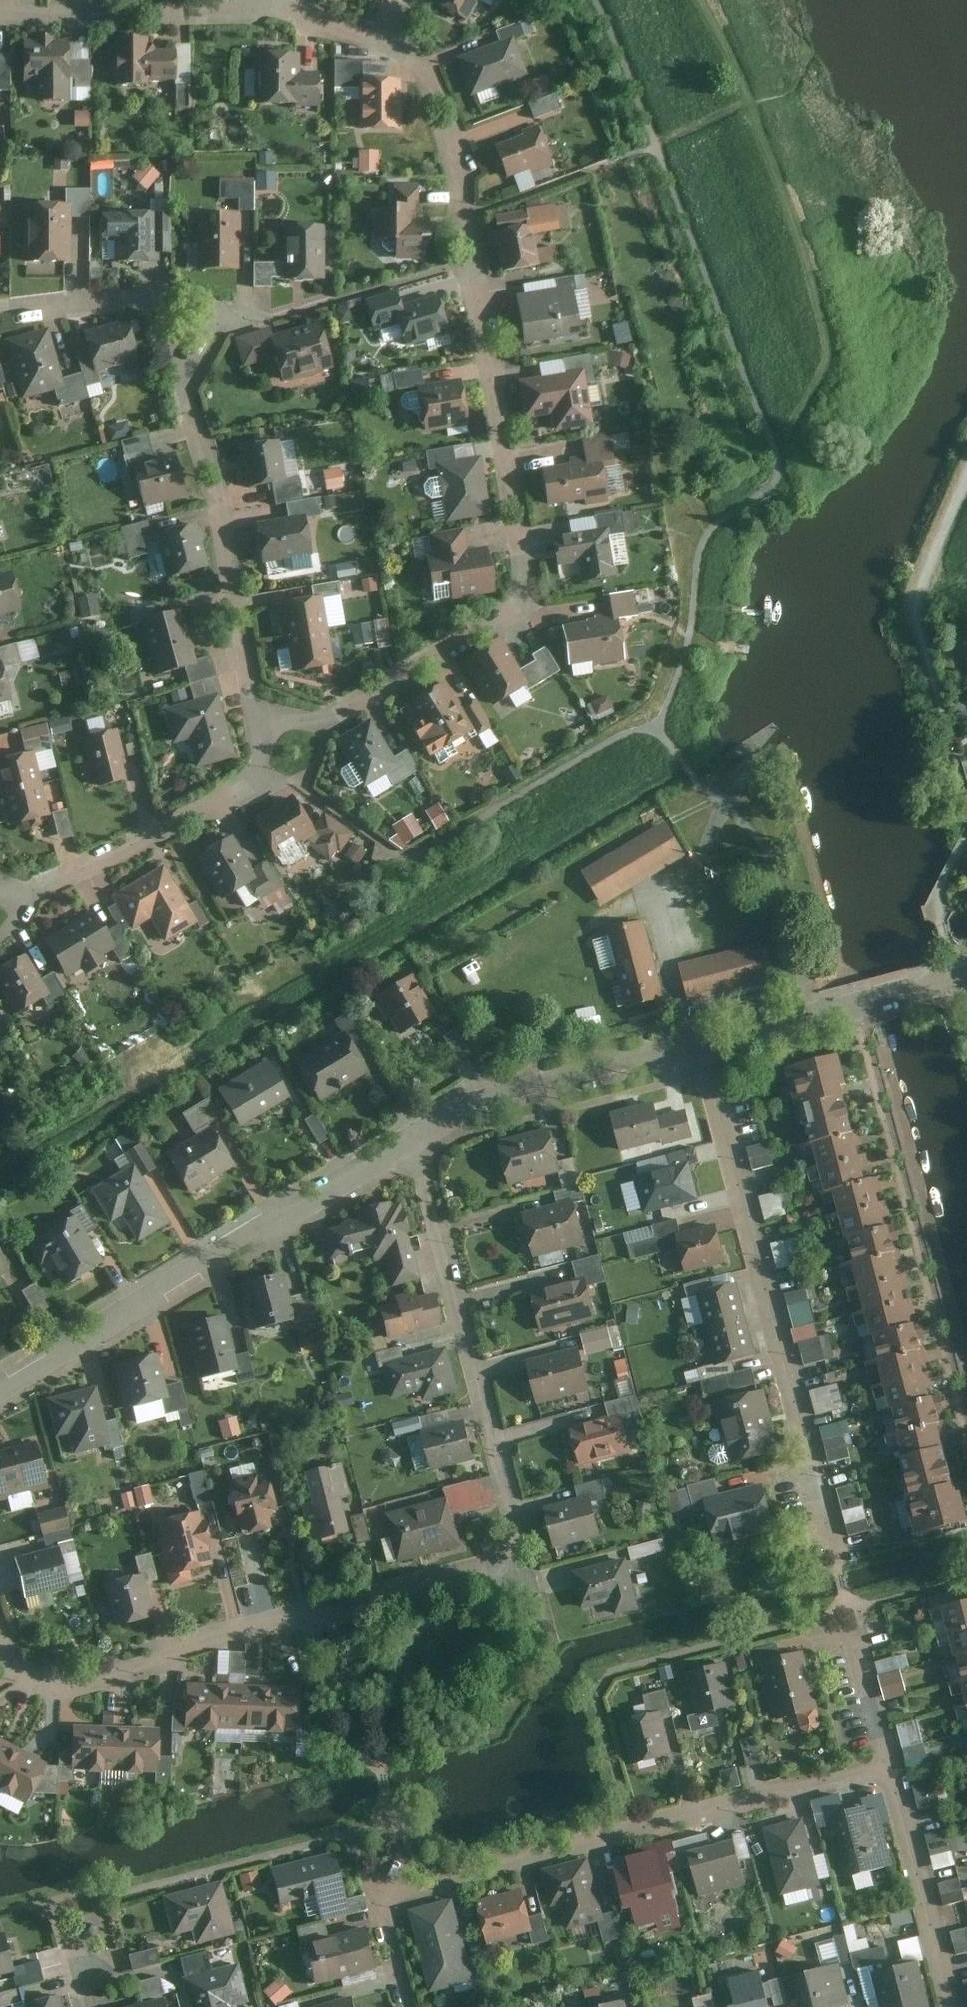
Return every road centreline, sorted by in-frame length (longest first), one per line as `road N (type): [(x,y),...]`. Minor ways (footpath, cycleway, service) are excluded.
road 1 (residential): [(0,9),(288,10),(412,56),(445,110),(518,508),(521,592),(505,611),(389,688),(342,709),(261,729)]
road 2 (residential): [(408,2006),(382,1901),(630,1829),(893,1768)]
road 3 (residential): [(0,1629),(30,1672),(93,1682),(505,1560)]
road 4 (residential): [(705,1043),(832,1542)]
road 5 (residential): [(417,1131),(0,1392)]
road 6 (residential): [(505,1560),(515,1545),(515,1518),(417,1131)]
road 7 (residential): [(184,396),(211,470),(261,729)]
road 8 (residential): [(261,729),(260,762),(244,785),(62,882),(0,895)]
road 9 (residential): [(705,1043),(502,1090),(417,1131)]
road 10 (residential): [(966,977),(705,1043)]
road 11 (residential): [(0,306),(144,296),(184,396)]
road 12 (residential): [(954,2006),(893,1768)]
road 13 (residential): [(893,1768),(860,1645)]

